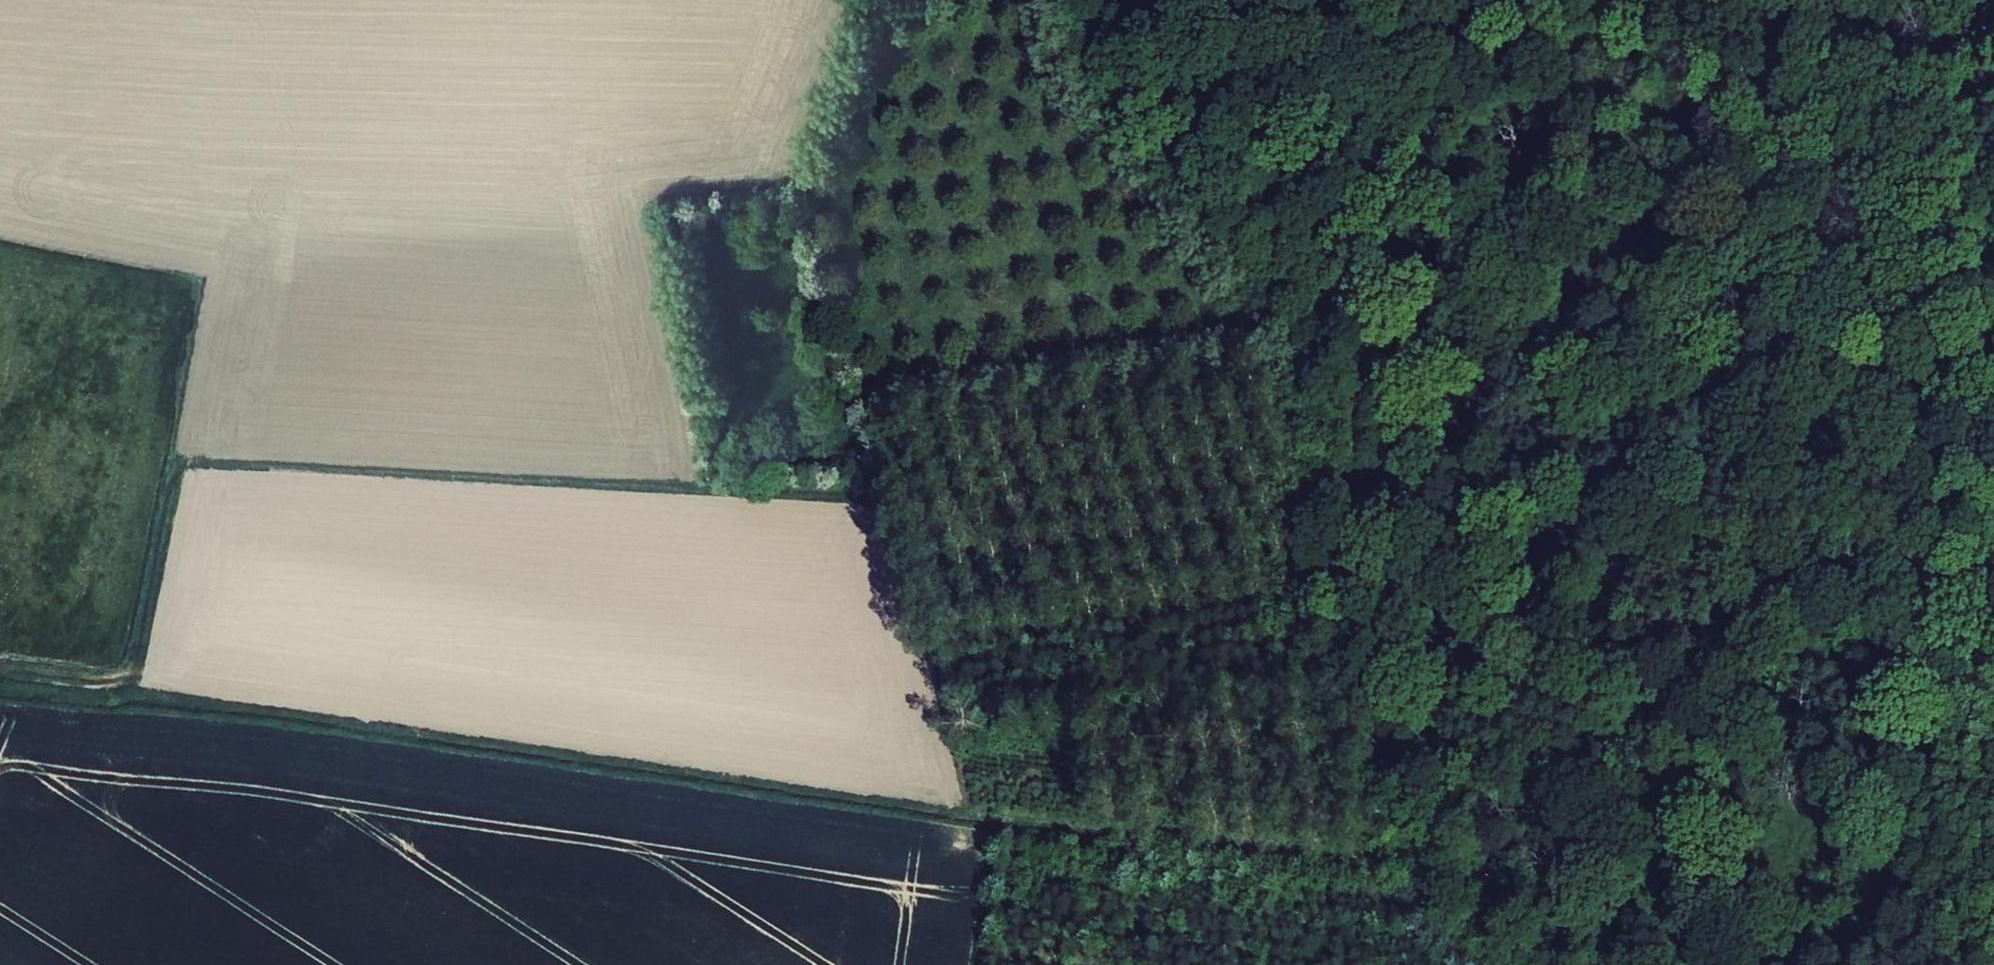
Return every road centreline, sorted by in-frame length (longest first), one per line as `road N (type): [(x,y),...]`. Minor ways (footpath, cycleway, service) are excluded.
road 1 (track): [(1747,964),(1993,735)]
road 2 (track): [(0,678),(135,681)]

